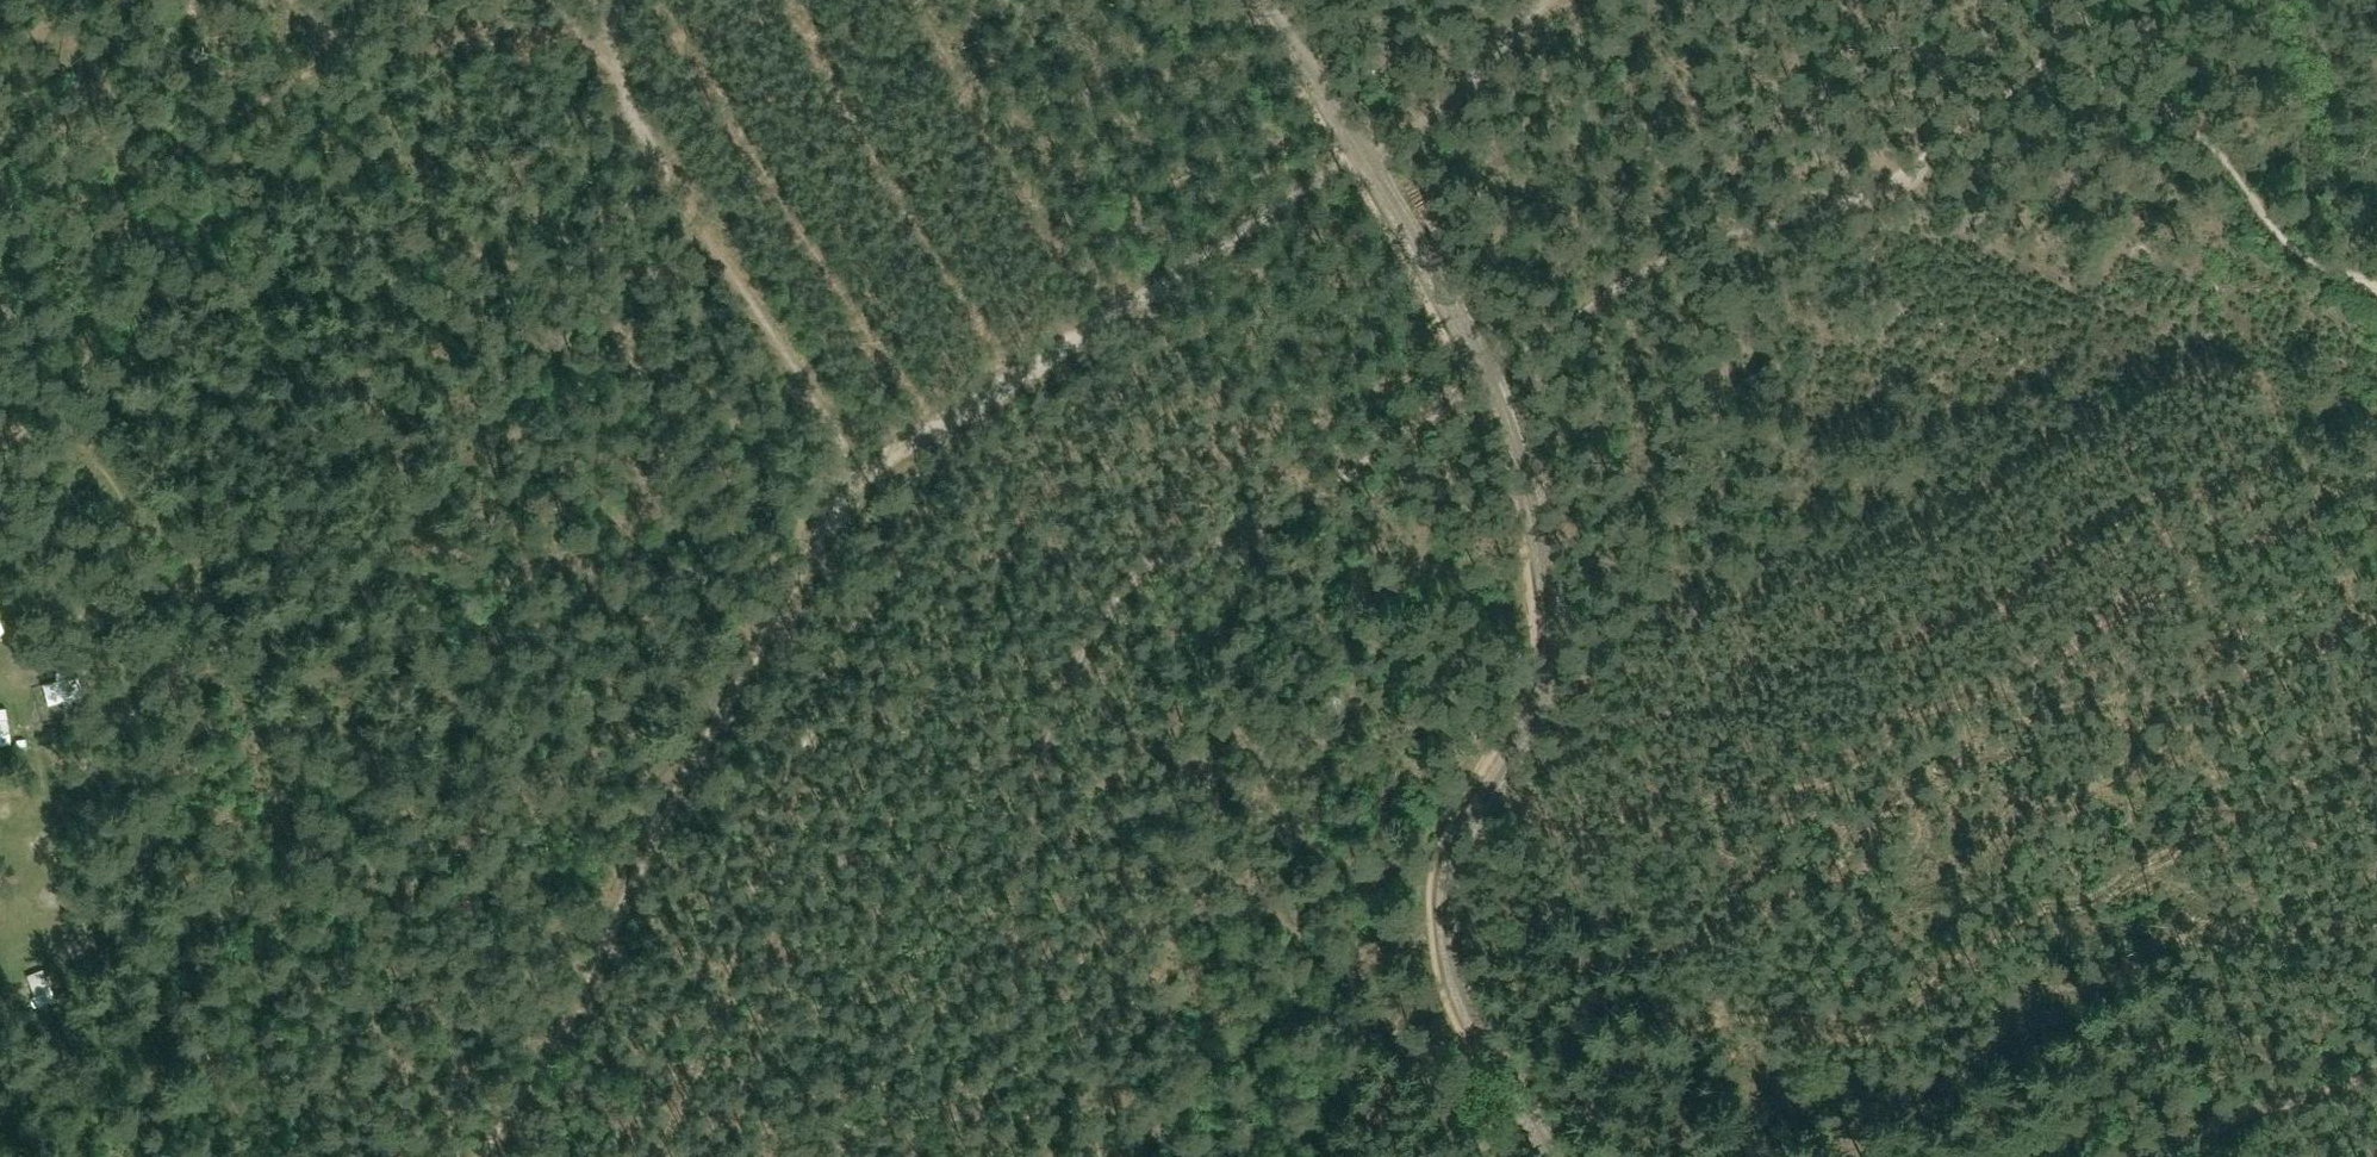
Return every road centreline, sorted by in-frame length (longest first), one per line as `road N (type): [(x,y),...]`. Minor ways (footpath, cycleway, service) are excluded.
road 1 (track): [(1364,156),(1490,378),(1527,466),(1544,552),(1550,656),(1532,717),(1467,843),(1452,934),(1463,1001),(1555,1156)]
road 2 (track): [(1533,0),(1364,156)]
road 3 (track): [(1257,0),(1364,156)]

